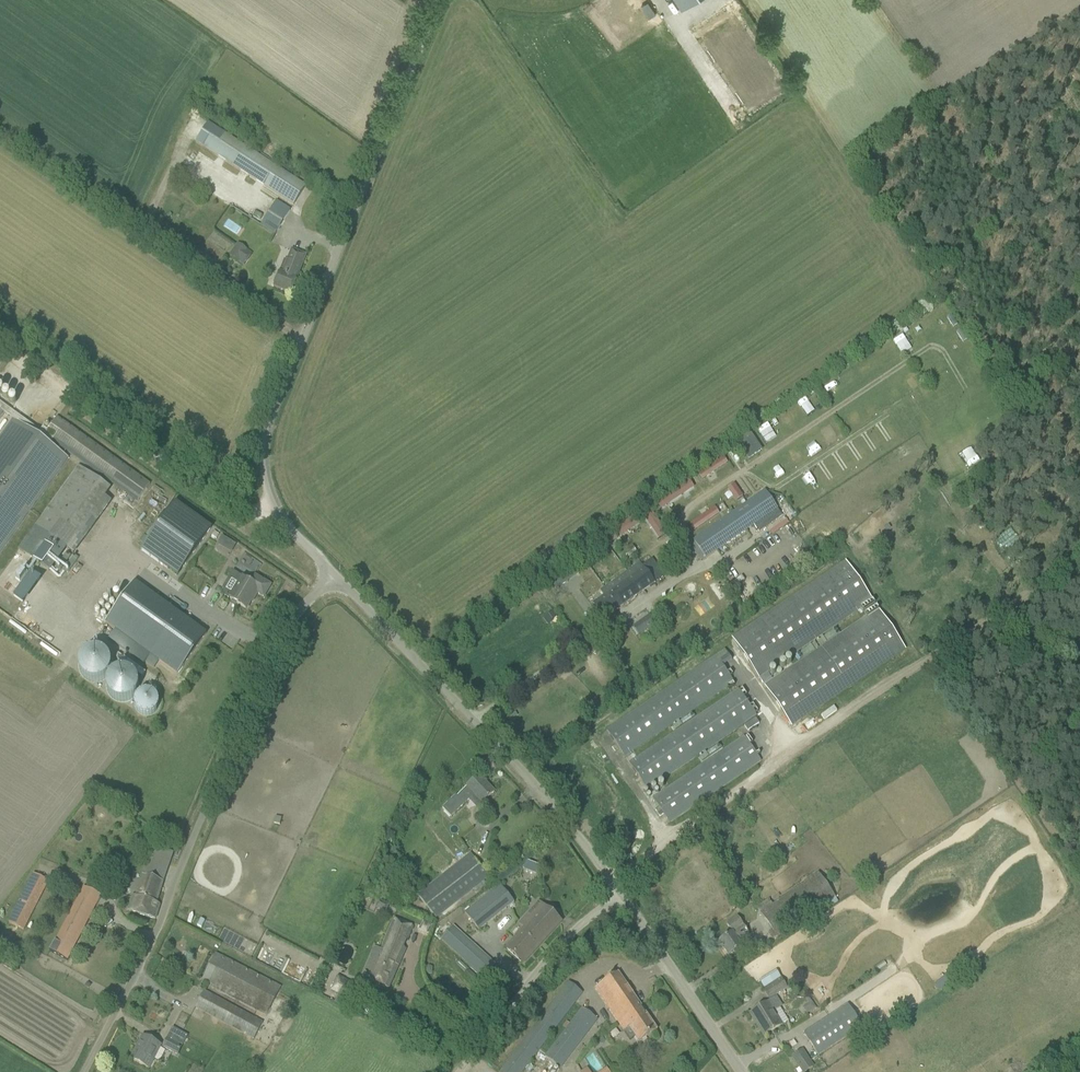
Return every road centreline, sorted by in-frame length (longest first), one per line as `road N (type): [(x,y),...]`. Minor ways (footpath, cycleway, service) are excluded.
road 1 (unclassified): [(335,577),(274,502),(263,470),(264,435),(443,0)]
road 2 (track): [(610,884),(1079,558)]
road 3 (unclassified): [(335,577),(278,636),(83,1071)]
road 4 (unclassified): [(617,895),(508,764),(335,577)]
road 5 (track): [(689,551),(686,510),(889,373)]
road 6 (unclassified): [(460,1071),(617,895)]
road 7 (unclassified): [(737,1071),(617,895)]

